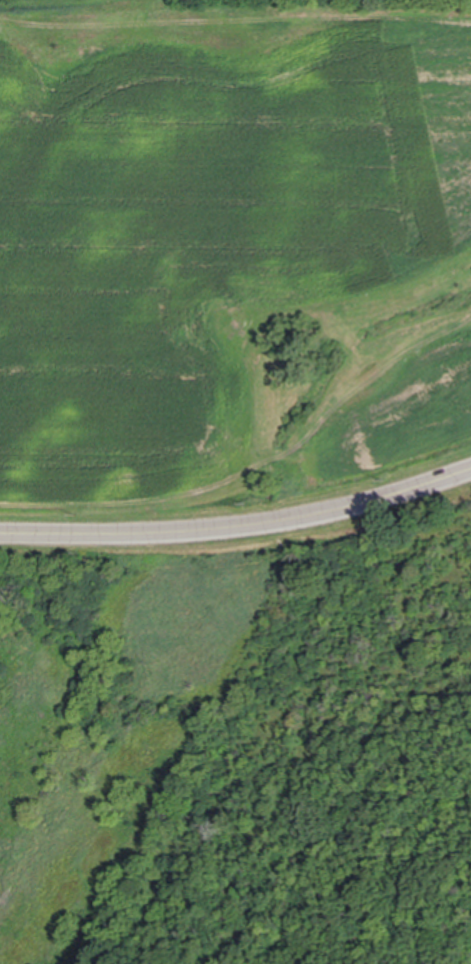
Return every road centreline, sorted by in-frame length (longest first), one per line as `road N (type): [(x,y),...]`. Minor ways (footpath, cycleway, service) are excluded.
road 1 (secondary): [(470,472),(314,523),(0,520)]

